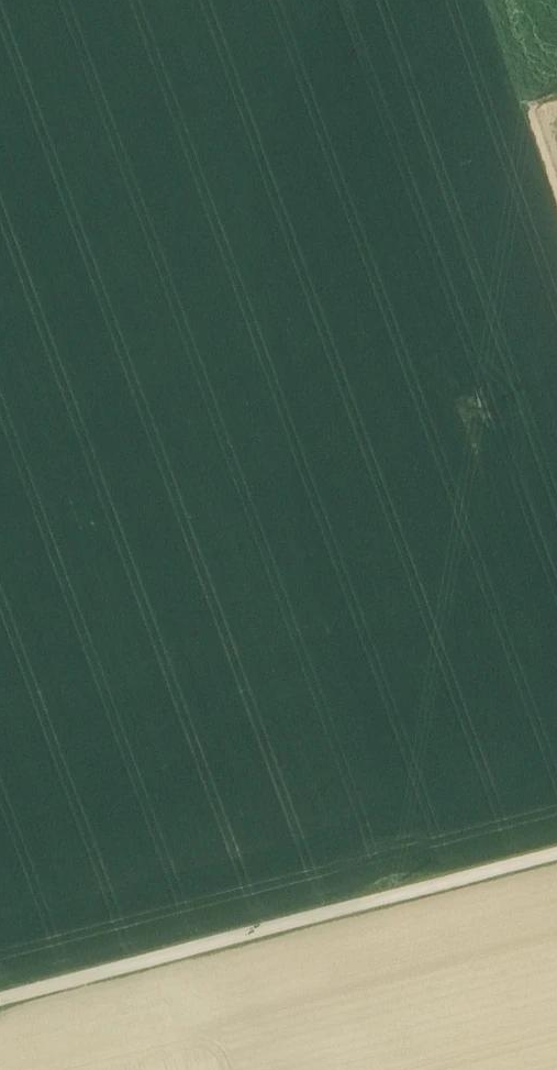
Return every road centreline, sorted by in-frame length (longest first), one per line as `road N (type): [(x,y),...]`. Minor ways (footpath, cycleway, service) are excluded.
road 1 (track): [(0,1000),(556,856)]

